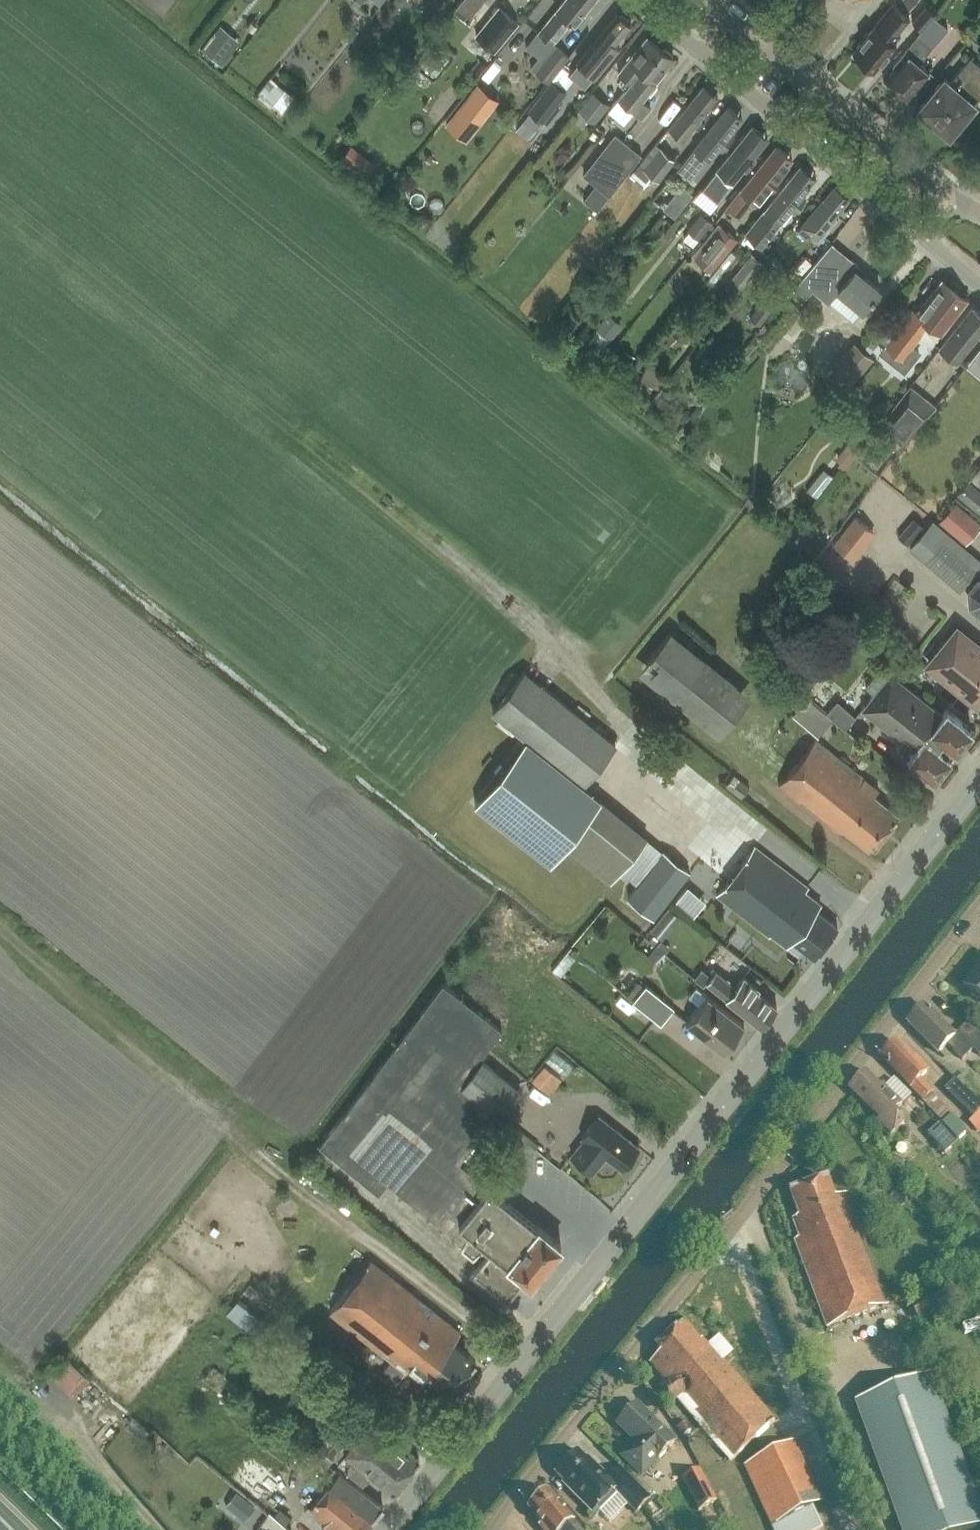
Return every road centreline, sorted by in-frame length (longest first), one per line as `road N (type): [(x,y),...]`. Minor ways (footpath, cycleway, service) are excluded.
road 1 (tertiary): [(389,1529),(979,784)]
road 2 (unclassified): [(500,1529),(979,909)]
road 3 (residential): [(922,232),(642,0)]
road 4 (tertiary): [(942,187),(713,0)]

